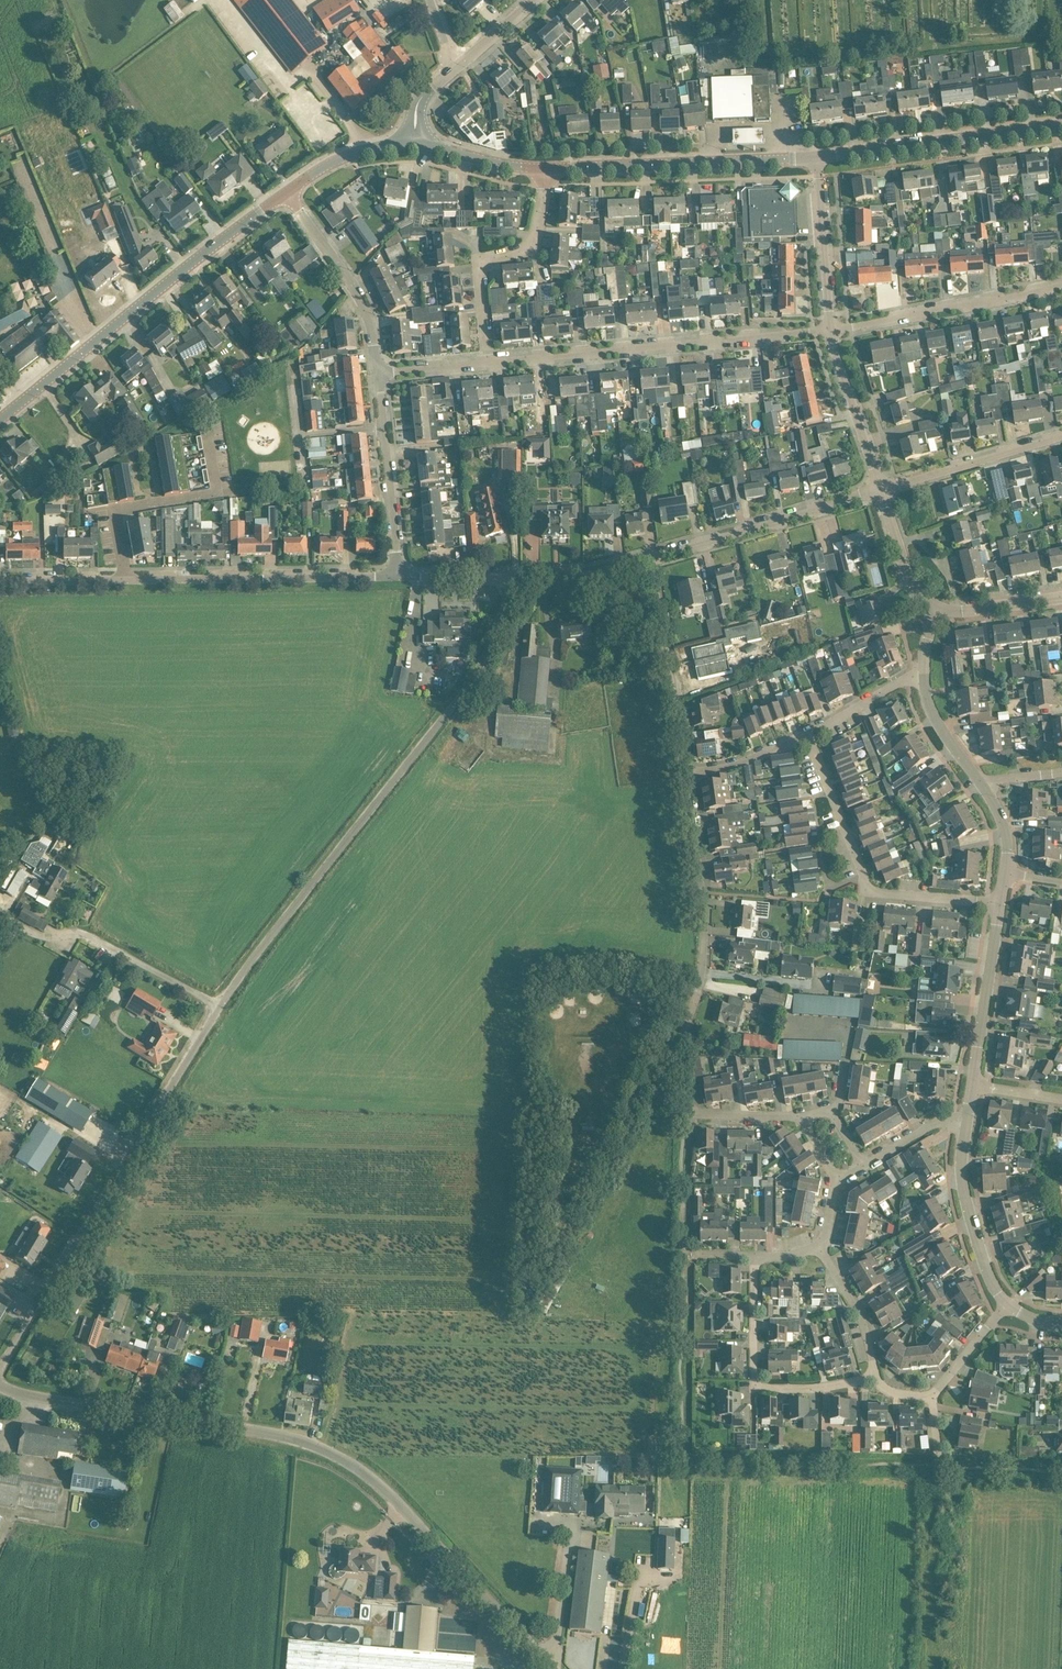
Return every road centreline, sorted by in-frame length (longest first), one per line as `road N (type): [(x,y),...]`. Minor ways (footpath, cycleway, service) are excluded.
road 1 (unclassified): [(552,1668),(358,1469),(273,1436),(29,1400),(0,1388)]
road 2 (unclassified): [(218,1006),(472,682),(495,645),(511,577)]
road 3 (unclassified): [(0,1368),(218,1006)]
road 4 (tertiary): [(0,419),(285,193)]
road 5 (residential): [(487,363),(830,330)]
road 6 (residential): [(999,906),(874,892),(807,735)]
road 7 (residential): [(677,1049),(697,991),(704,932),(686,774)]
road 8 (tertiary): [(544,168),(817,158)]
road 9 (residential): [(126,580),(398,577)]
road 10 (residential): [(876,1375),(825,1389),(752,1391),(754,1256)]
road 11 (tertiary): [(817,158),(1061,126)]
road 12 (residential): [(653,556),(880,490)]
road 13 (residential): [(830,330),(1061,285)]
road 14 (residential): [(487,363),(482,264),(531,245),(544,168)]
road 15 (residential): [(686,774),(653,556)]
road 16 (residential): [(378,375),(369,316),(354,286),(285,193)]
road 17 (residential): [(398,577),(378,375)]
road 18 (residential): [(880,490),(1061,435)]
road 19 (unclassified): [(218,1006),(76,932),(48,936)]
road 20 (residential): [(966,1126),(962,1186),(988,1277),(1007,1304)]
road 21 (residential): [(999,906),(973,1086)]
road 22 (residential): [(830,330),(817,158)]
road 23 (residential): [(126,580),(120,510),(217,494)]
road 24 (residential): [(880,490),(830,330)]
road 25 (residential): [(511,577),(595,572),(653,556)]
road 26 (tertiary): [(285,193),(352,154),(416,144)]
road 27 (residential): [(876,1375),(858,1313),(821,1247)]
road 28 (residential): [(936,610),(909,584),(880,490)]
road 29 (residential): [(807,735),(924,677)]
road 30 (tertiary): [(416,144),(544,168)]
road 31 (residential): [(686,774),(739,763),(807,735)]
road 32 (residential): [(0,581),(126,580)]
road 33 (residential): [(1061,598),(936,610)]
road 34 (residential): [(924,677),(939,726),(981,782)]

